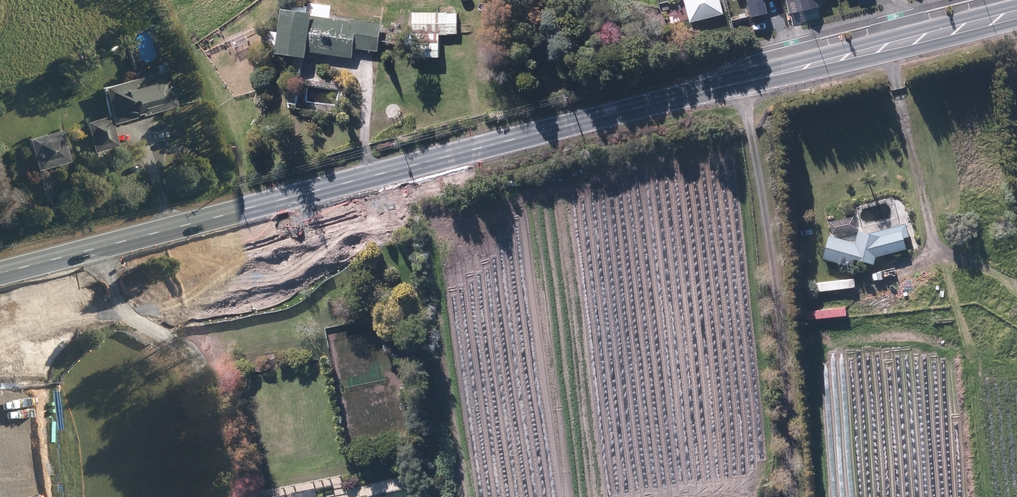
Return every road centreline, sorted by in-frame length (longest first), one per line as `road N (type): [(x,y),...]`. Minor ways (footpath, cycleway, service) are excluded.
road 1 (secondary): [(1016,9),(0,273)]
road 2 (track): [(935,245),(970,363),(984,496)]
road 3 (tertiary): [(0,349),(11,496)]

